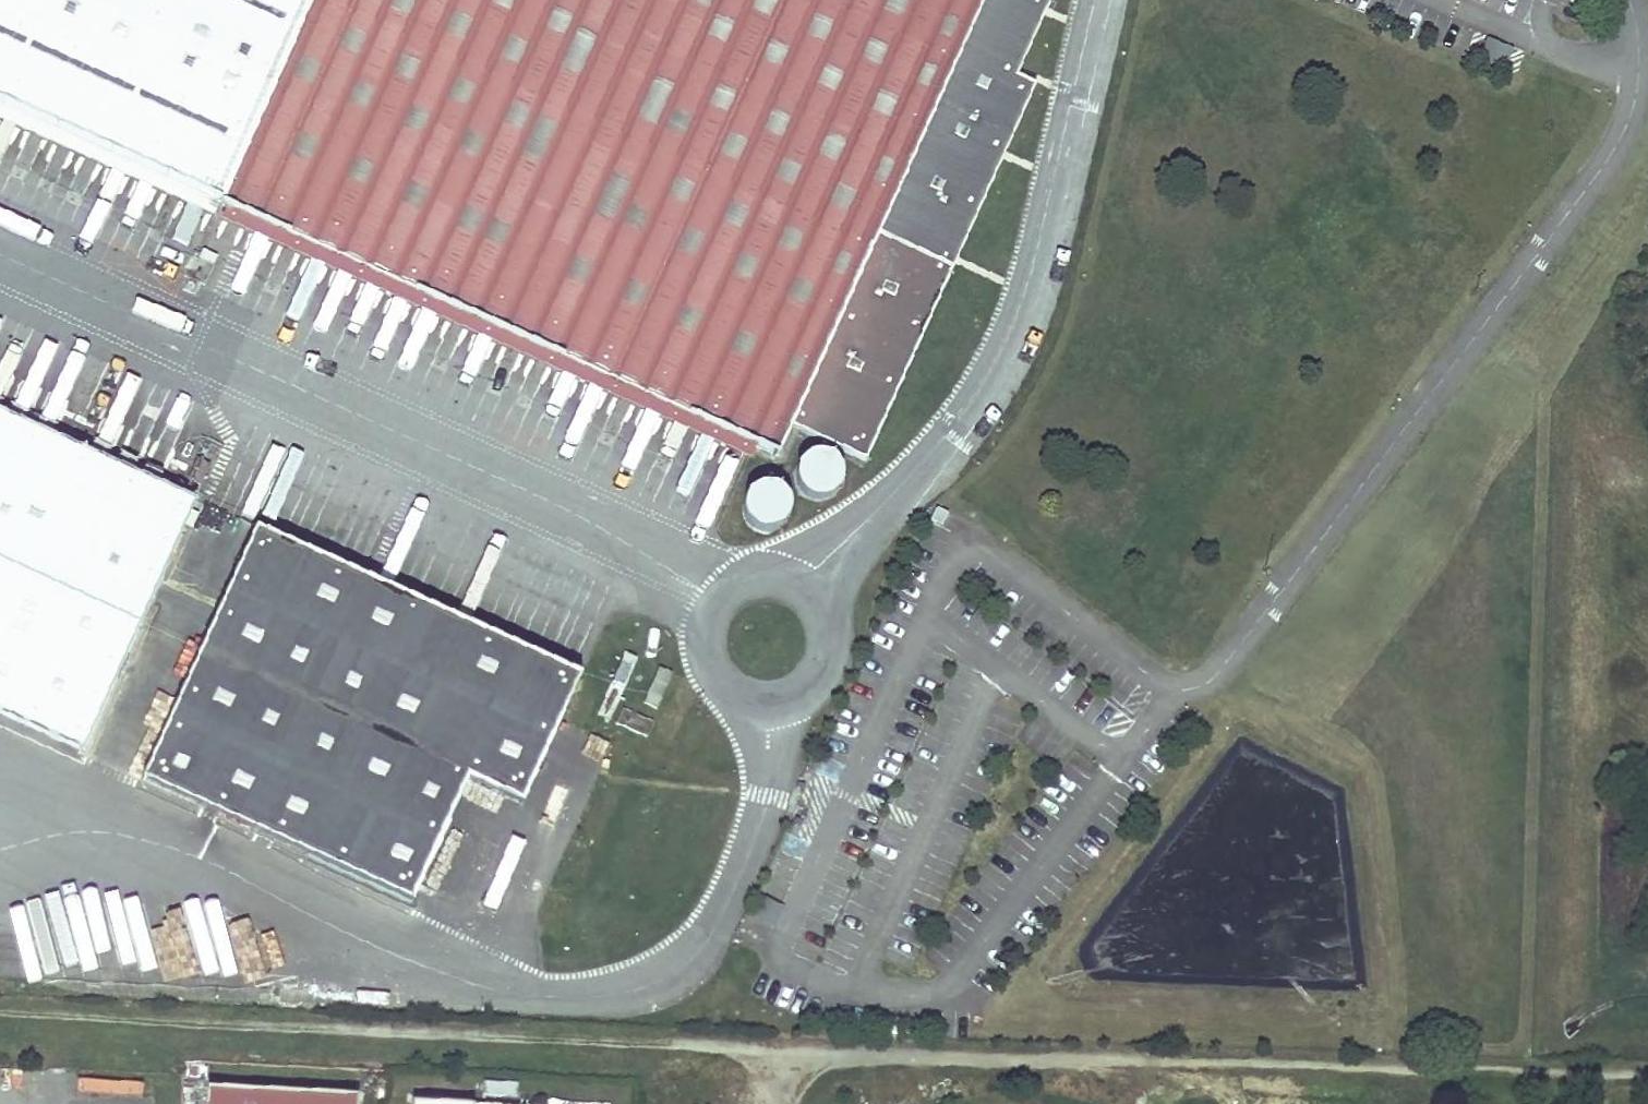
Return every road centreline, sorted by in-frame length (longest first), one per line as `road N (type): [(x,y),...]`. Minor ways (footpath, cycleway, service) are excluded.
road 1 (track): [(1139,1061),(767,1053)]

